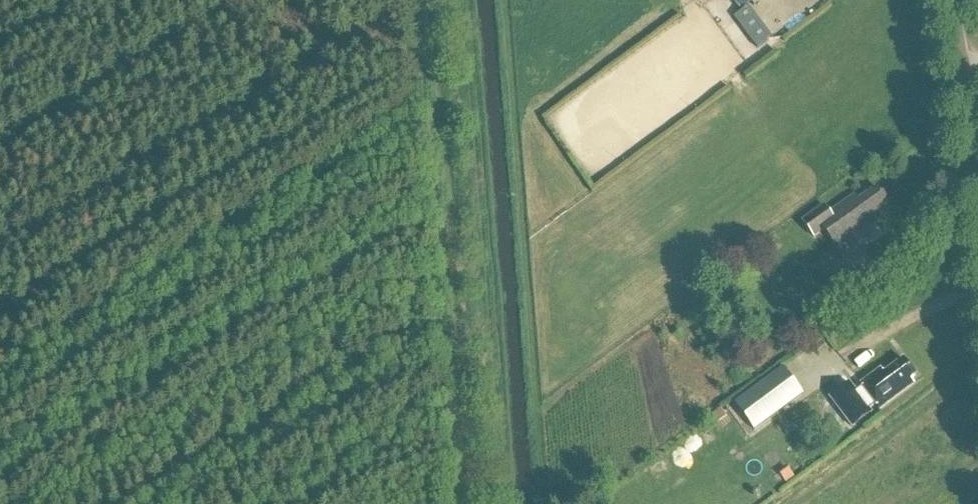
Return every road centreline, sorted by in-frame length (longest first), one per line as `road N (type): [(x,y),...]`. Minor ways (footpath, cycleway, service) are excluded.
road 1 (unclassified): [(977,184),(953,0)]

